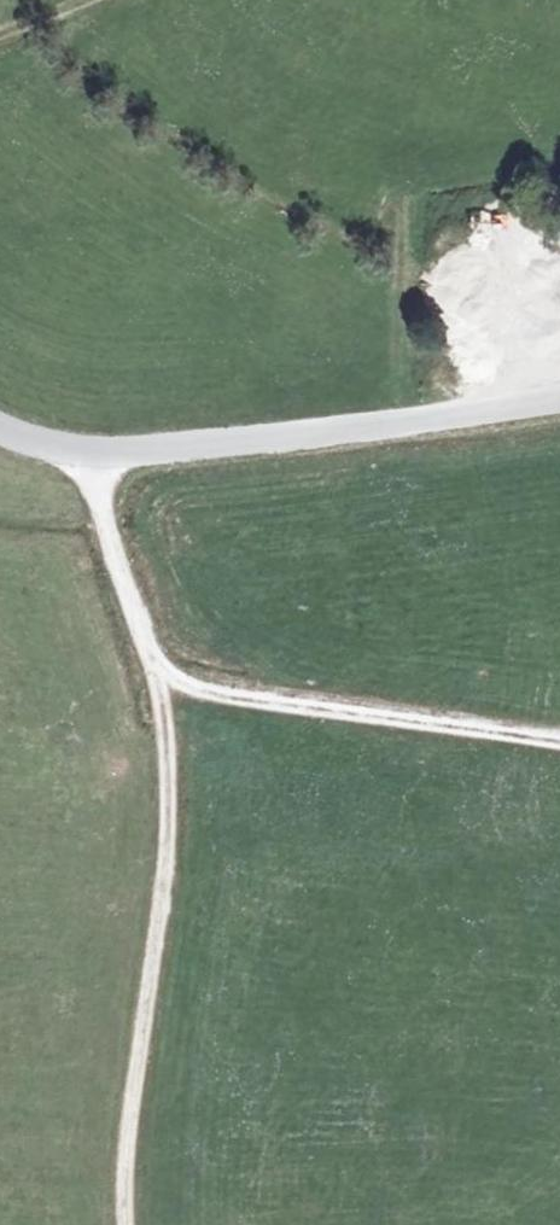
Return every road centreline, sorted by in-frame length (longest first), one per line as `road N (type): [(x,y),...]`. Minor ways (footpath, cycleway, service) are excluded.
road 1 (track): [(84,451),(157,666),(214,689),(559,743)]
road 2 (unclassified): [(0,431),(84,451),(223,446),(559,401)]
road 3 (track): [(157,666),(171,798),(135,1224)]

